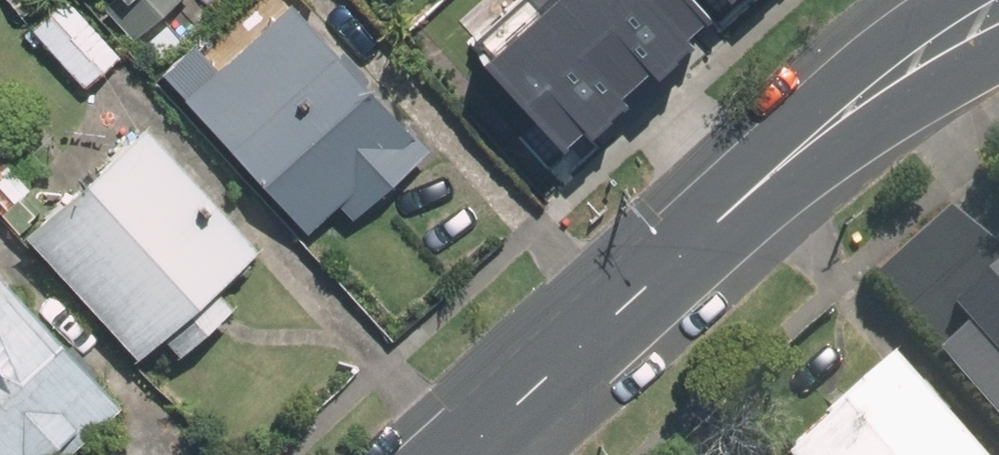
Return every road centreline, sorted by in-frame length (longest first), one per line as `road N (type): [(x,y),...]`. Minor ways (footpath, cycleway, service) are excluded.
road 1 (secondary): [(998,10),(923,53),(784,160),(461,454)]

